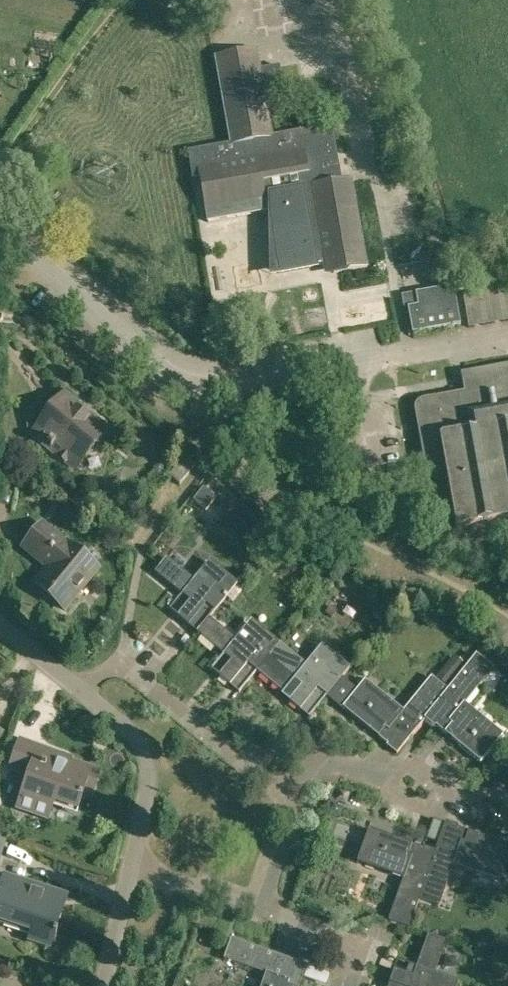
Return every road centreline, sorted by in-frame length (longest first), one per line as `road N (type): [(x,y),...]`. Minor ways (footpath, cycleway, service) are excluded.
road 1 (residential): [(507,336),(193,386),(156,373),(19,249),(0,244)]
road 2 (residential): [(279,790),(122,660),(79,686)]
road 3 (residential): [(130,867),(151,758),(145,742),(79,686)]
road 4 (residential): [(371,776),(439,815),(451,793),(418,768),(387,769)]
road 5 (residential): [(349,985),(350,948),(256,909)]
road 6 (residential): [(256,909),(130,867)]
road 7 (residential): [(256,909),(290,811),(279,790)]
road 8 (residential): [(103,985),(130,867)]

